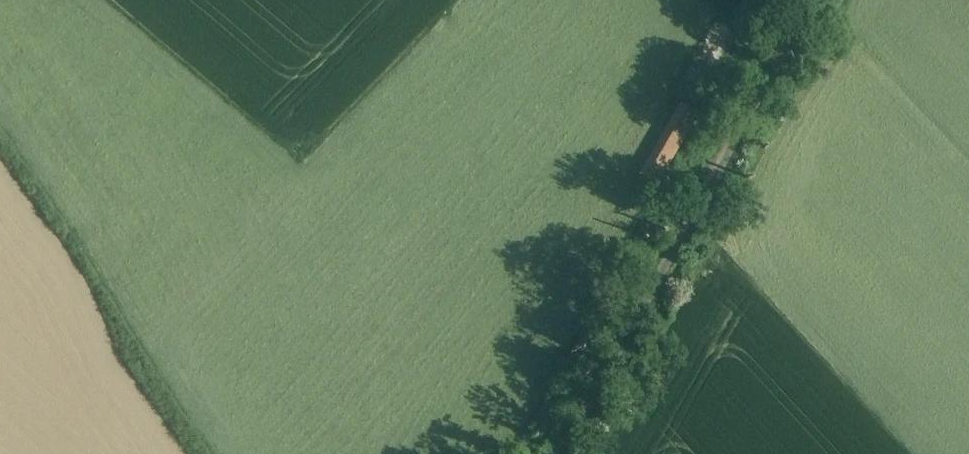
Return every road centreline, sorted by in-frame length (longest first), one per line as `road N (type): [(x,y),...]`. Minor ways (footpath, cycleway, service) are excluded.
road 1 (track): [(575,453),(814,0)]

